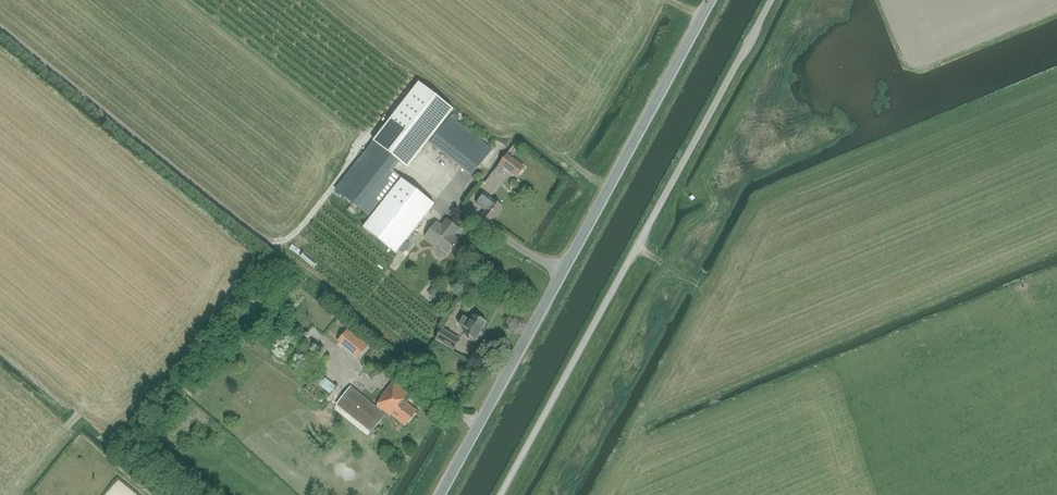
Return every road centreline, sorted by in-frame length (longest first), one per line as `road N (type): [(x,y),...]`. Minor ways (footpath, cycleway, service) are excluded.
road 1 (tertiary): [(439,494),(712,0)]
road 2 (unclassified): [(502,494),(771,0)]

